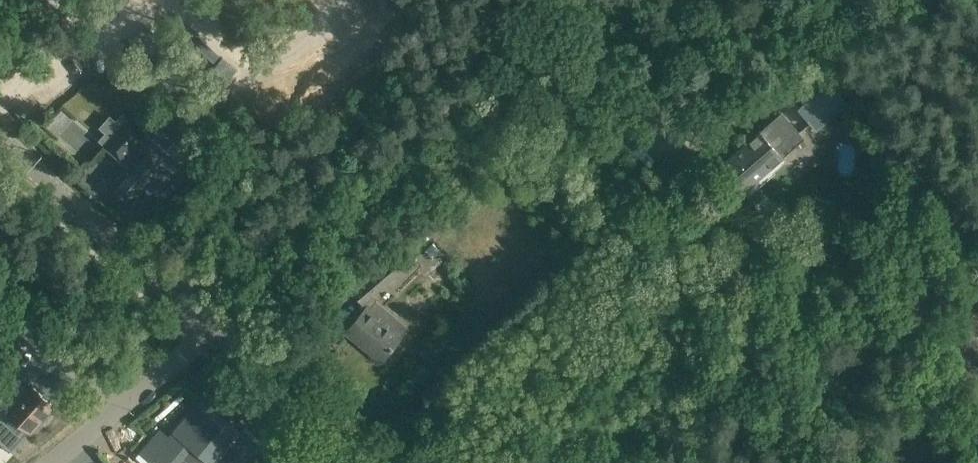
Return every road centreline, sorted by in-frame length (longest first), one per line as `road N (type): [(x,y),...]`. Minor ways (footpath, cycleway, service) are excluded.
road 1 (track): [(541,61),(163,285)]
road 2 (unclassified): [(217,329),(0,142)]
road 3 (unclassified): [(373,462),(217,329)]
road 4 (residential): [(0,316),(130,400)]

